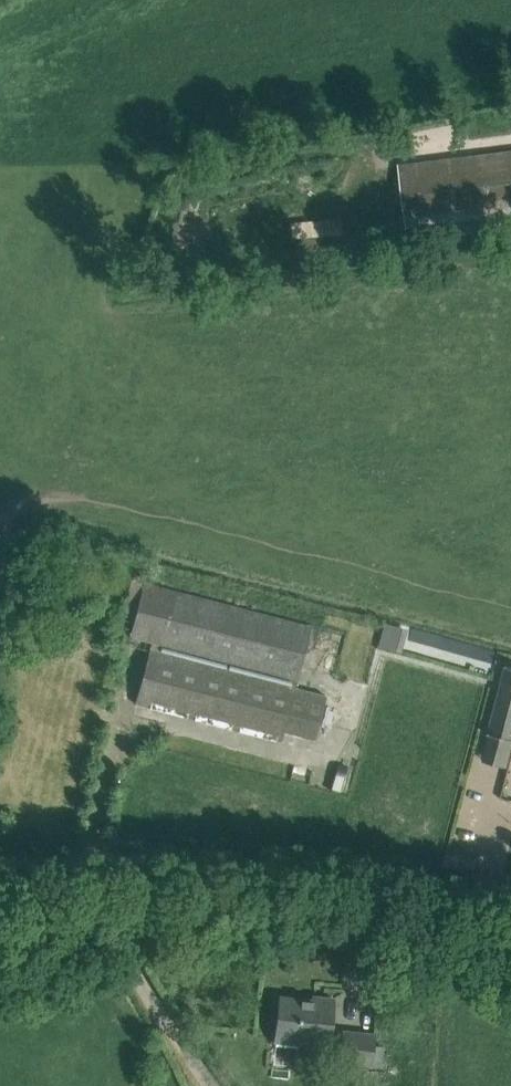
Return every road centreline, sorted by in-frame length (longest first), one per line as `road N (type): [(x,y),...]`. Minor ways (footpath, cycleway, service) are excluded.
road 1 (unclassified): [(510,908),(160,865),(0,864)]

